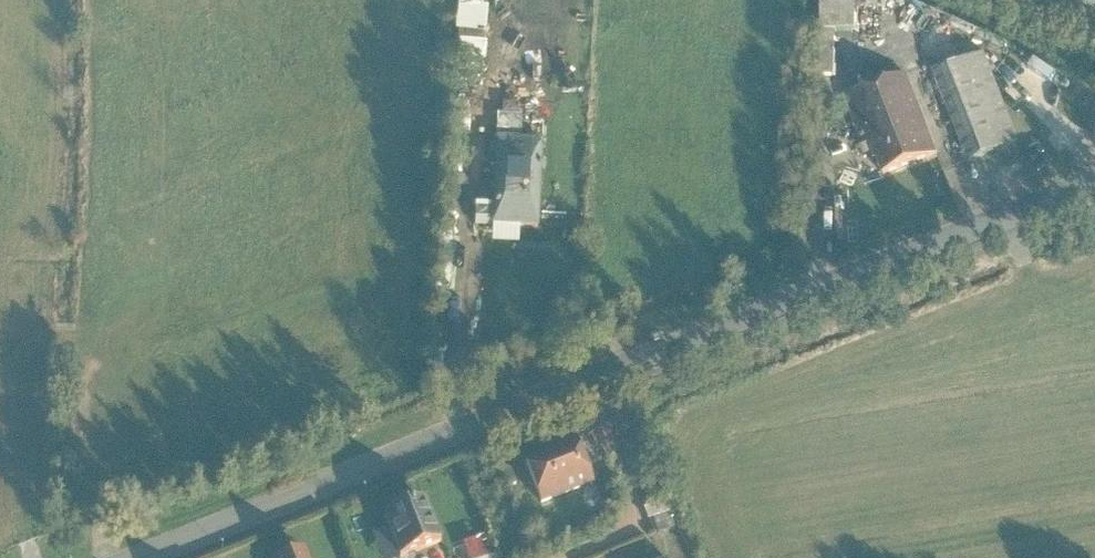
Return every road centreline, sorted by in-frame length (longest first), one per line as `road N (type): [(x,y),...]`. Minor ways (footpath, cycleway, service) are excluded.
road 1 (residential): [(1094,176),(1074,192),(586,384)]
road 2 (residential): [(586,384),(138,557)]
road 3 (residential): [(548,557),(642,521),(586,384)]

